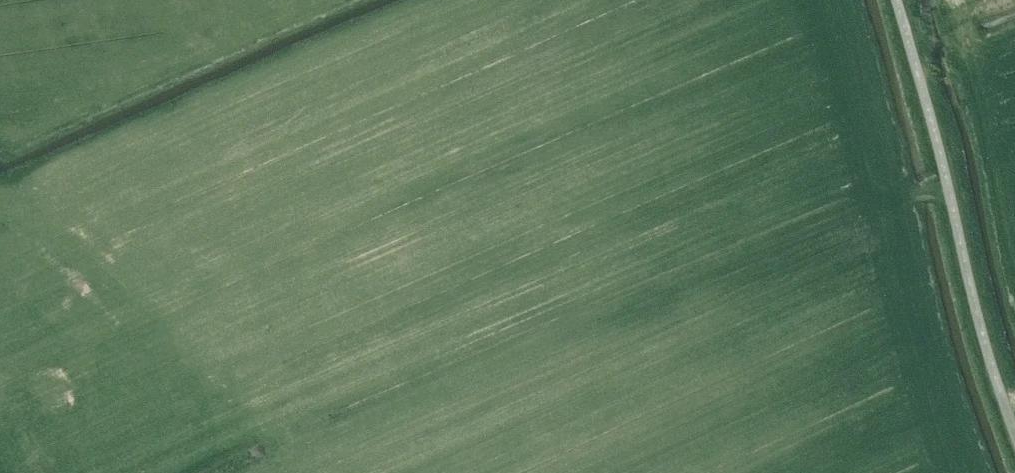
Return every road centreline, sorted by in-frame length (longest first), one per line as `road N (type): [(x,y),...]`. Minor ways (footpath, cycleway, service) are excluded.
road 1 (unclassified): [(1014,437),(896,0)]

